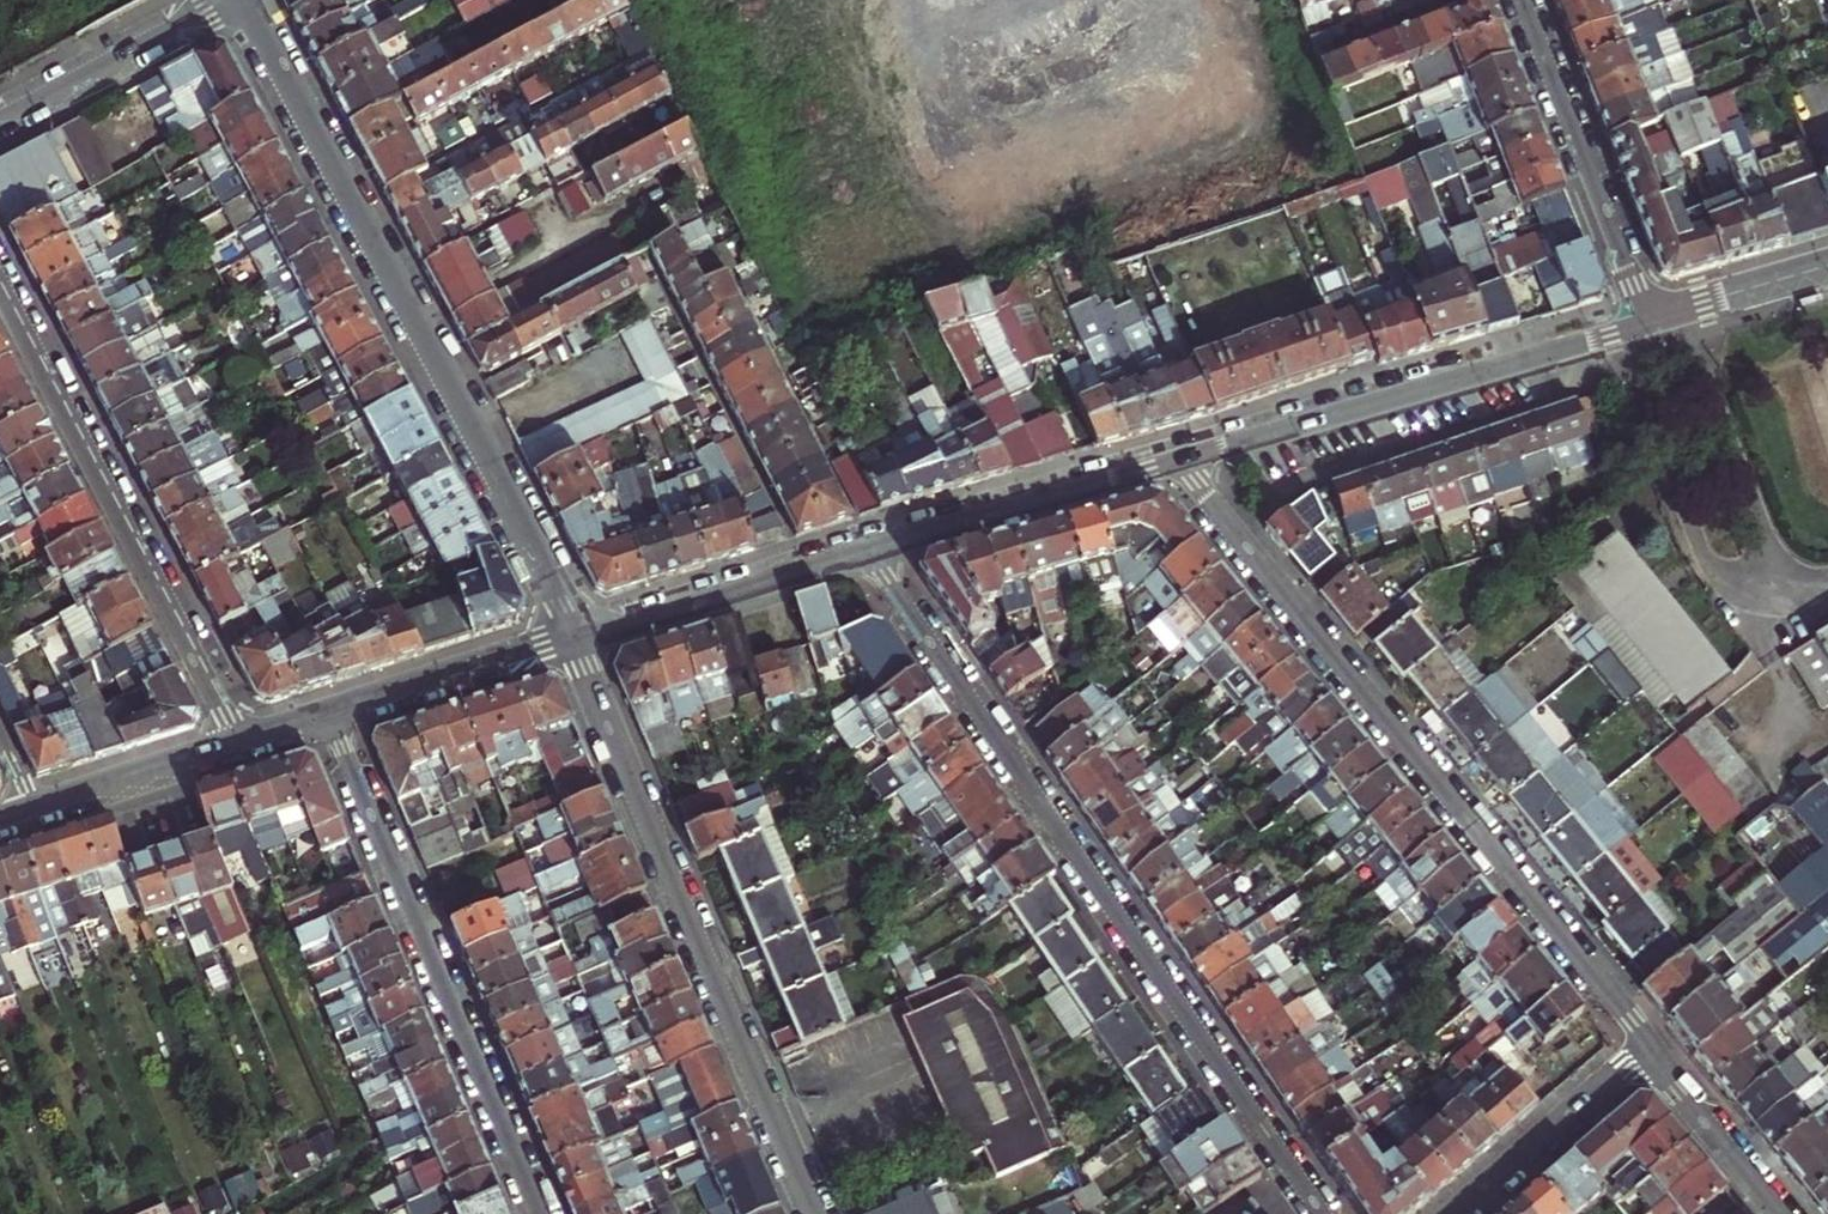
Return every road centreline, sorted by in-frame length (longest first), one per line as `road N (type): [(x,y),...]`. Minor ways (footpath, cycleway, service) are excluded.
road 1 (residential): [(876,545),(888,575),(1323,1213)]
road 2 (residential): [(1179,459),(1649,1042)]
road 3 (residential): [(571,635),(242,0)]
road 4 (residential): [(813,1213),(571,635)]
road 5 (residential): [(324,708),(540,1213)]
road 6 (residential): [(0,277),(238,737)]
road 7 (tertiary): [(1179,459),(1648,323)]
road 8 (residential): [(1525,0),(1648,323)]
road 9 (residential): [(1640,379),(1712,561),(1728,583),(1774,599),(1825,575)]
road 10 (tertiary): [(571,635),(876,545)]
road 11 (tertiary): [(876,545),(1179,459)]
road 12 (residential): [(1696,309),(1788,552),(1825,575)]
road 13 (residential): [(235,0),(0,114)]
road 14 (residential): [(1455,1213),(1649,1042)]
road 15 (tertiary): [(324,708),(571,635)]
road 16 (tertiary): [(28,805),(238,737)]
road 17 (residential): [(1649,1042),(1785,1213)]
road 18 (tertiary): [(1696,309),(1827,271)]

